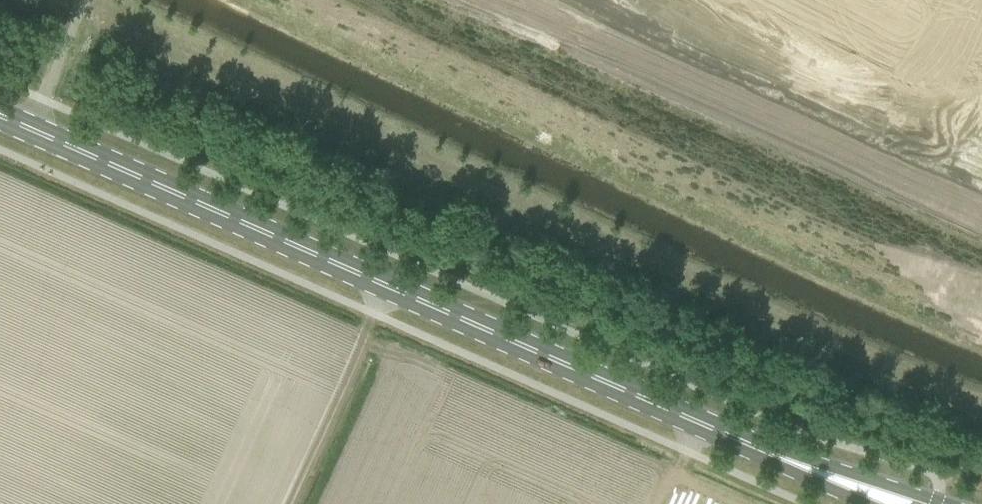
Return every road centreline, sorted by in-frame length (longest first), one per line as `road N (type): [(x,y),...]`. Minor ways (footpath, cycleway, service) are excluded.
road 1 (secondary): [(772,454),(0,117)]
road 2 (secondary): [(941,503),(772,454)]

